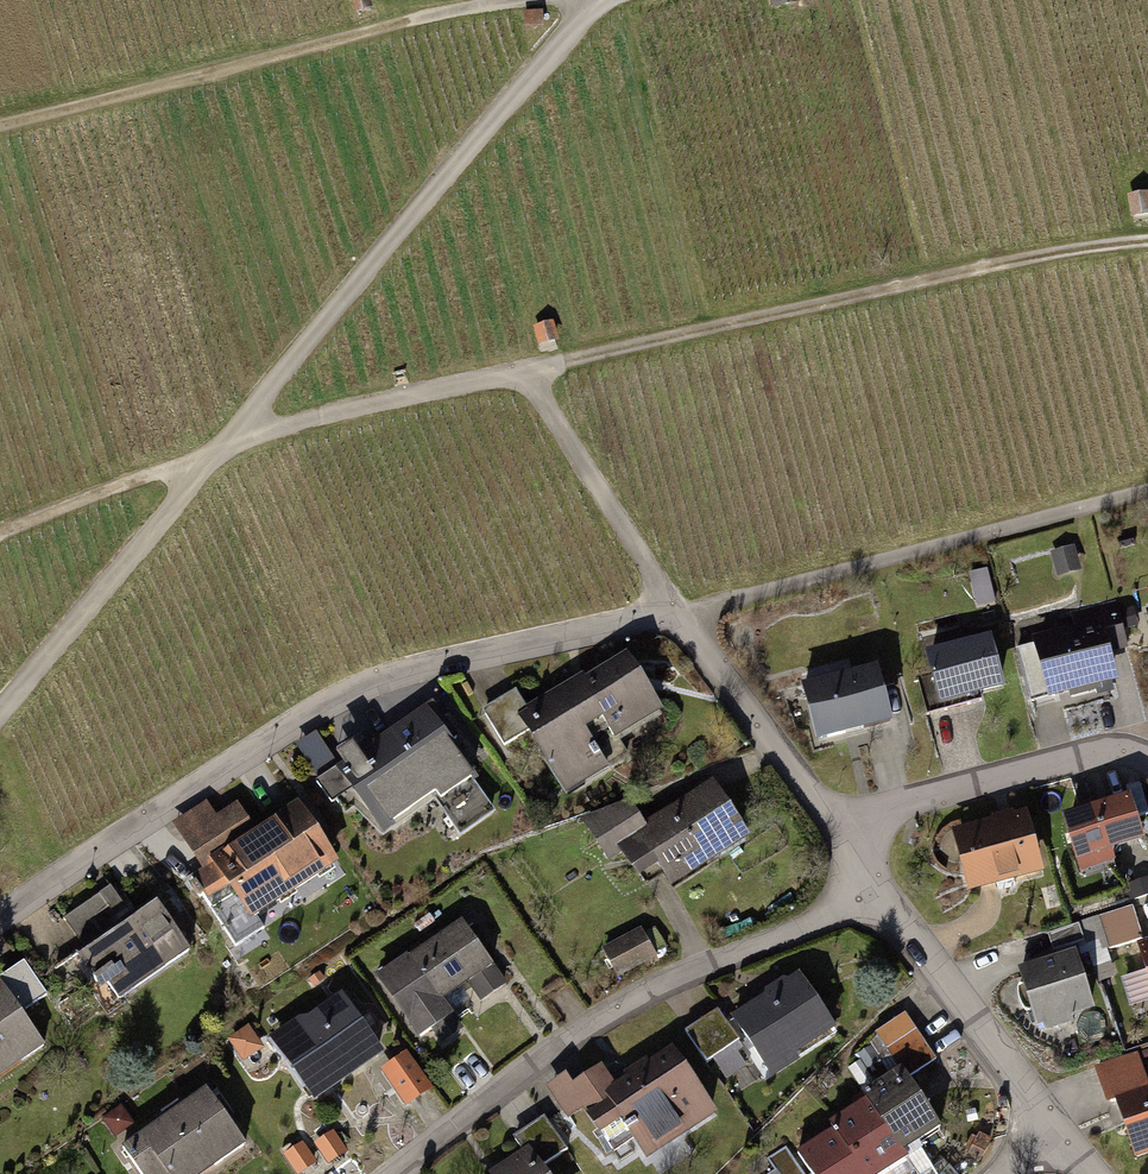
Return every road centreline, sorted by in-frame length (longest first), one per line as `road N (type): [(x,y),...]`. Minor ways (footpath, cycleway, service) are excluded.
road 1 (track): [(1147,239),(302,413),(0,523)]
road 2 (residential): [(834,823),(680,613),(415,668),(320,705),(0,918)]
road 3 (track): [(0,705),(594,0)]
road 4 (track): [(525,365),(680,613),(1147,489)]
road 5 (residential): [(872,888),(650,994),(511,1079),(382,1173)]
road 6 (track): [(478,0),(0,119)]
road 7 (residential): [(1101,1173),(872,888)]
road 8 (residential): [(1147,760),(1095,755),(834,823)]

